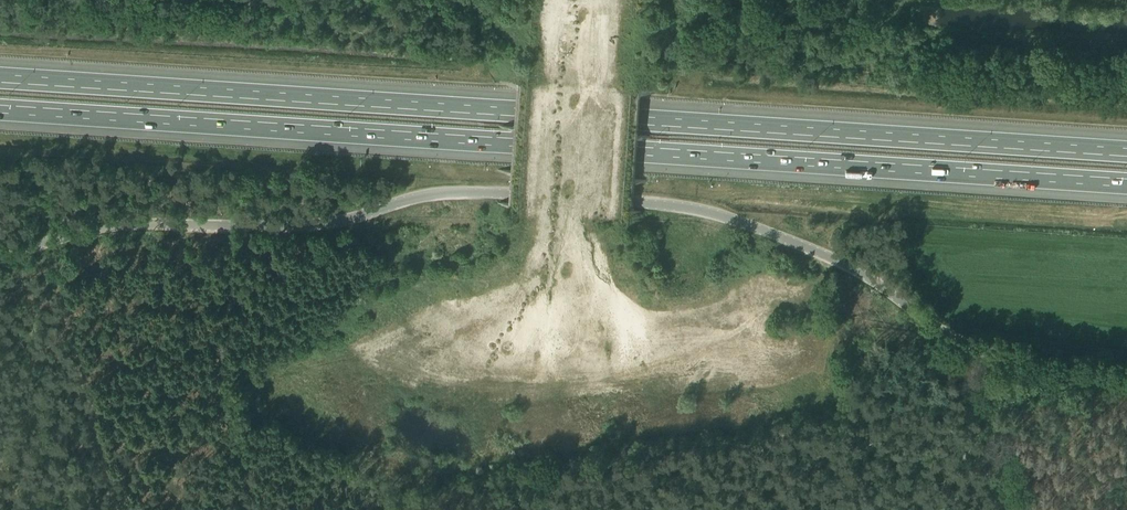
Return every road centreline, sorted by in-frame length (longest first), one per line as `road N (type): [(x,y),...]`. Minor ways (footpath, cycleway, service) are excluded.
road 1 (unclassified): [(1126,376),(980,352),(941,335),(845,265),(742,224),(634,203),(454,193),(293,227),(120,225),(0,261)]
road 2 (motorway): [(1126,153),(0,78)]
road 3 (motorway): [(0,109),(1126,184)]

